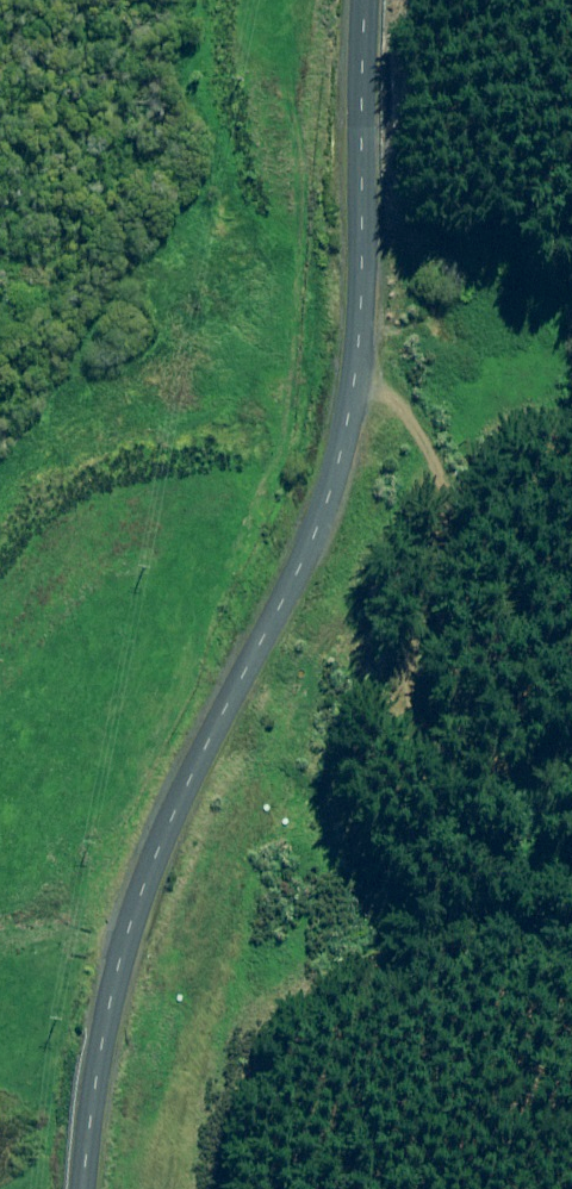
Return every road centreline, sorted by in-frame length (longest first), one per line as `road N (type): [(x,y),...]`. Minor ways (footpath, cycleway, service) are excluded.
road 1 (unclassified): [(372,0),(354,305),(321,469),(133,899),(86,1188)]
road 2 (track): [(571,743),(543,761),(445,763),(398,654),(437,473),(345,353)]

